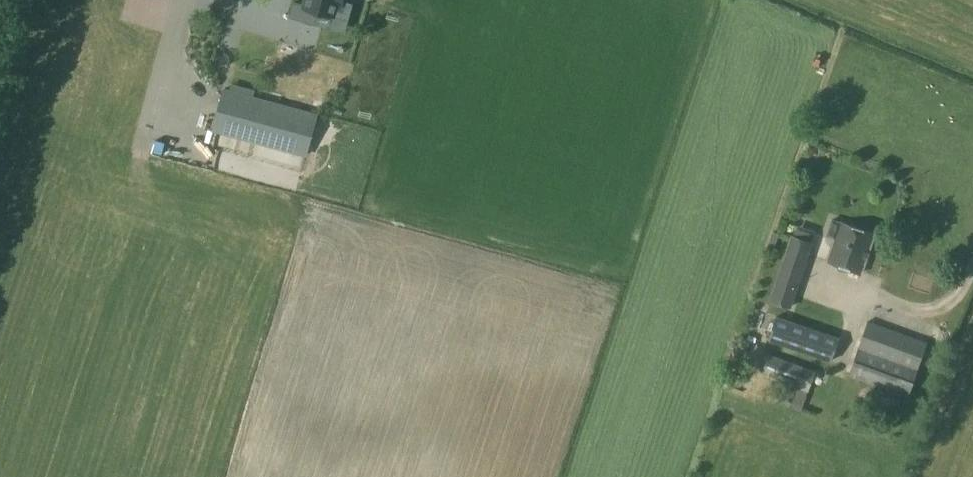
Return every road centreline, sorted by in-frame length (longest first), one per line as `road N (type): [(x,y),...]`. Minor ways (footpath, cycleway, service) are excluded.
road 1 (track): [(820,281),(928,310),(954,299),(972,263)]

